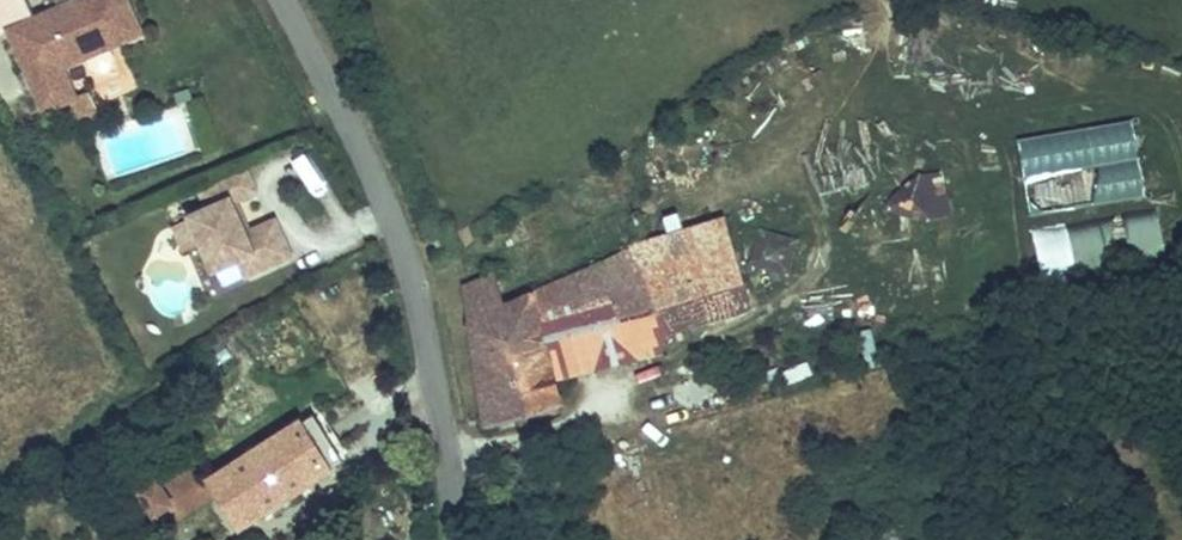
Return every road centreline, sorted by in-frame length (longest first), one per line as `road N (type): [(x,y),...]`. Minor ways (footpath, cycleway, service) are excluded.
road 1 (residential): [(465,539),(469,448),(444,358),(392,210),(285,0)]

